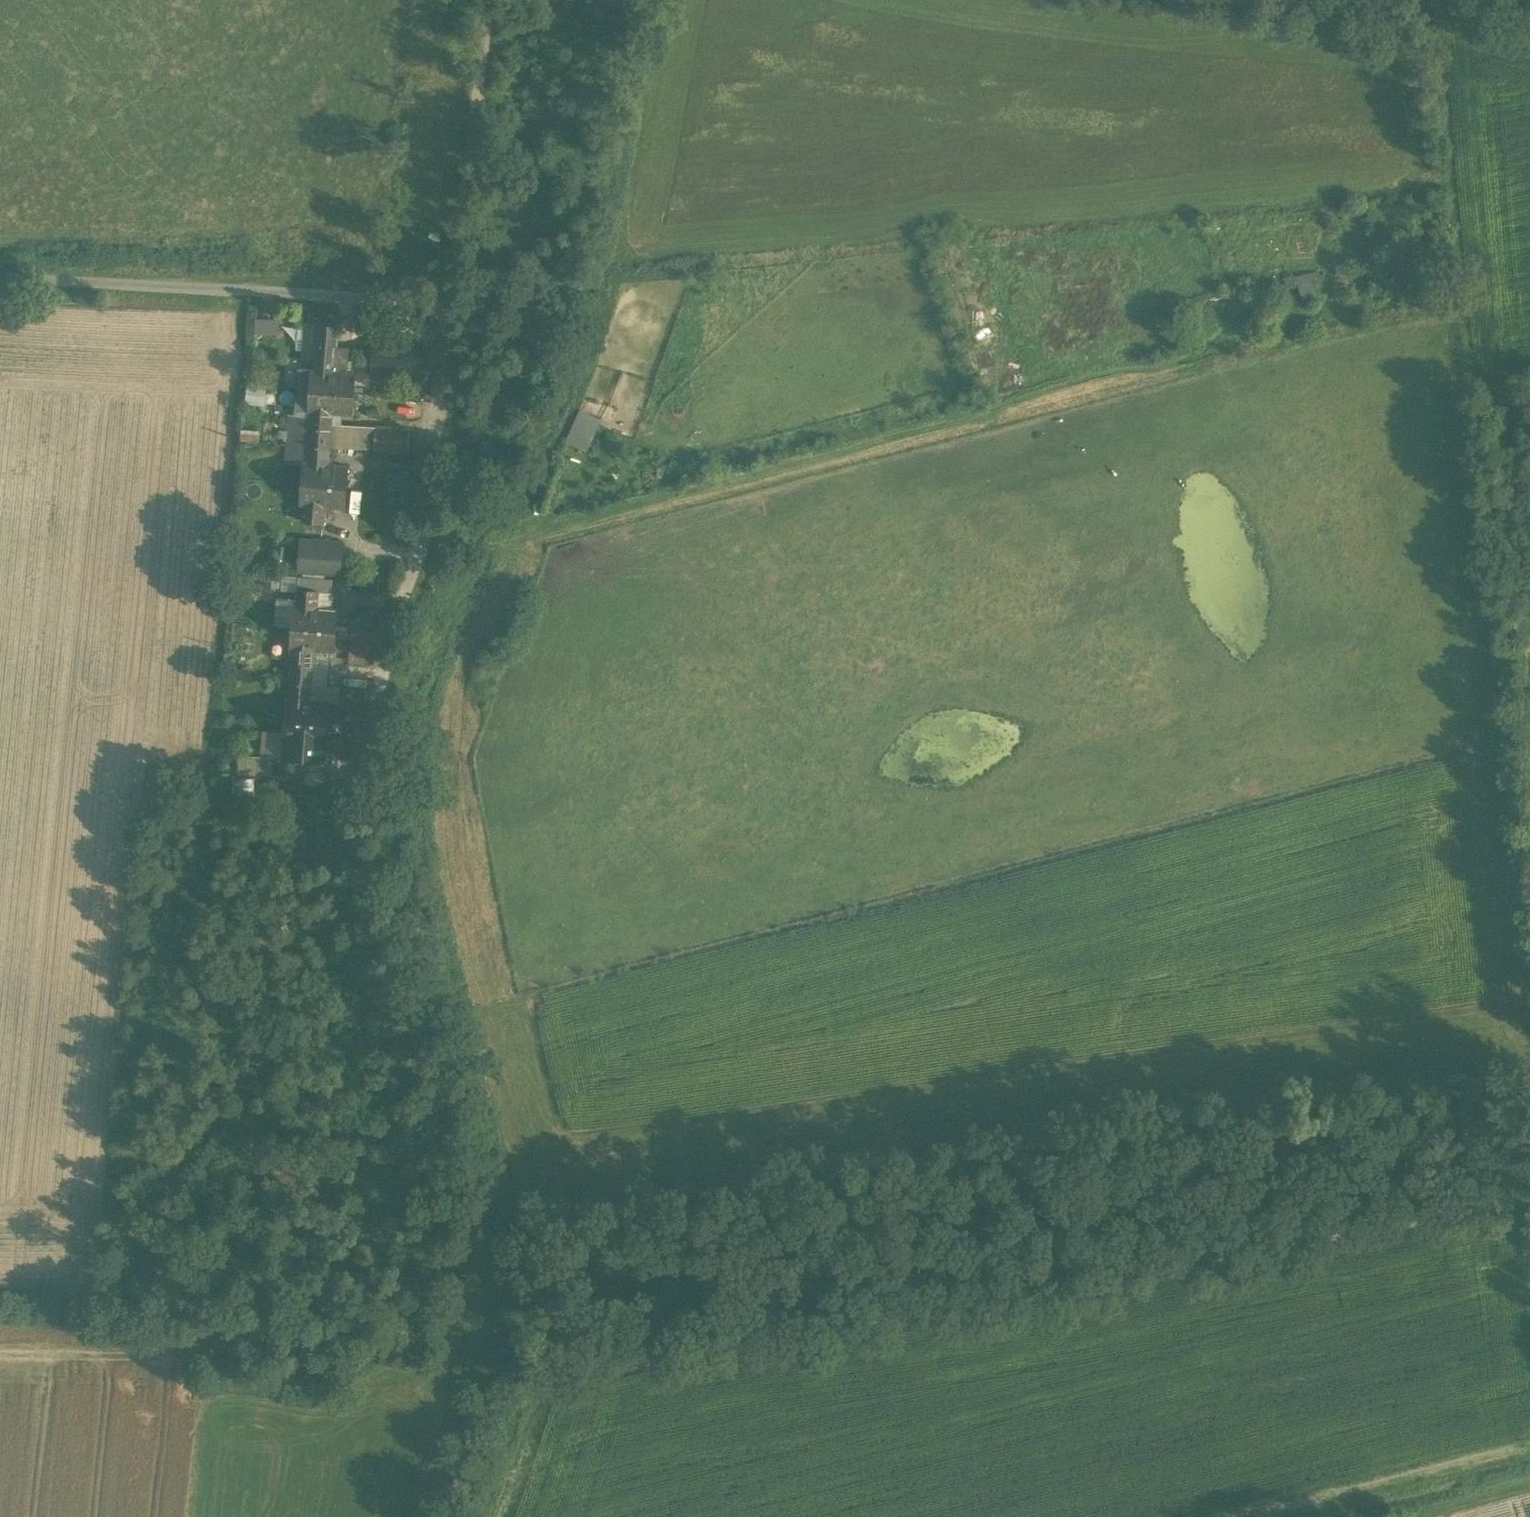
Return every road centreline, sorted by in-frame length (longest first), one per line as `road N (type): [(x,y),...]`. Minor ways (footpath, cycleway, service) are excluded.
road 1 (track): [(431,1516),(446,1418),(444,1296),(369,781),(374,697)]
road 2 (track): [(1198,353),(541,527)]
road 3 (unclassified): [(0,280),(446,300)]
road 4 (unclassified): [(446,300),(421,538),(374,697)]
road 5 (unclassified): [(489,0),(446,300)]
road 6 (track): [(422,527),(501,538),(541,527)]

